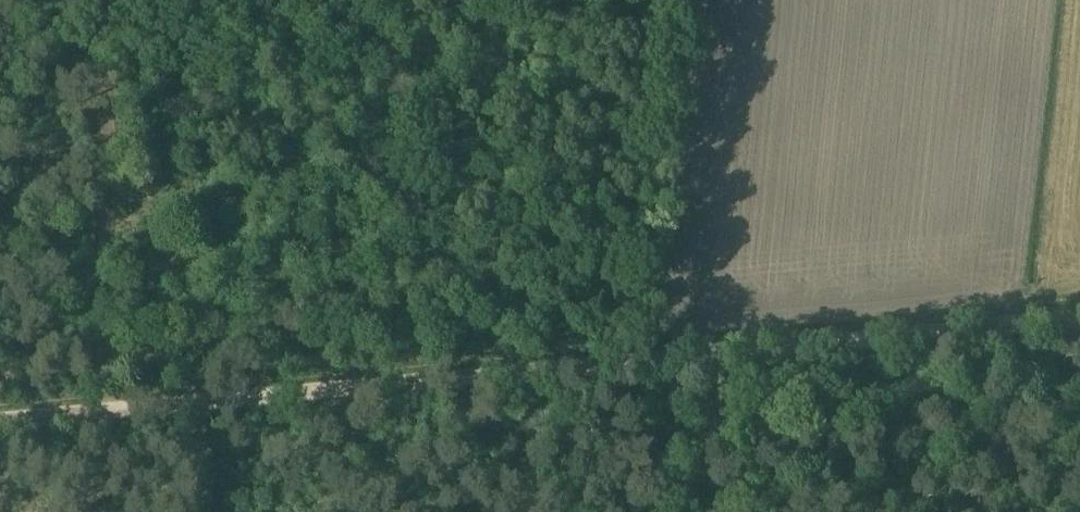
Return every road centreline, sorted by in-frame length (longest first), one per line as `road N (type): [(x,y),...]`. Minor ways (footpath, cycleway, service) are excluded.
road 1 (track): [(1079,318),(0,417)]
road 2 (track): [(102,0),(106,408)]
road 3 (track): [(727,511),(721,354)]

